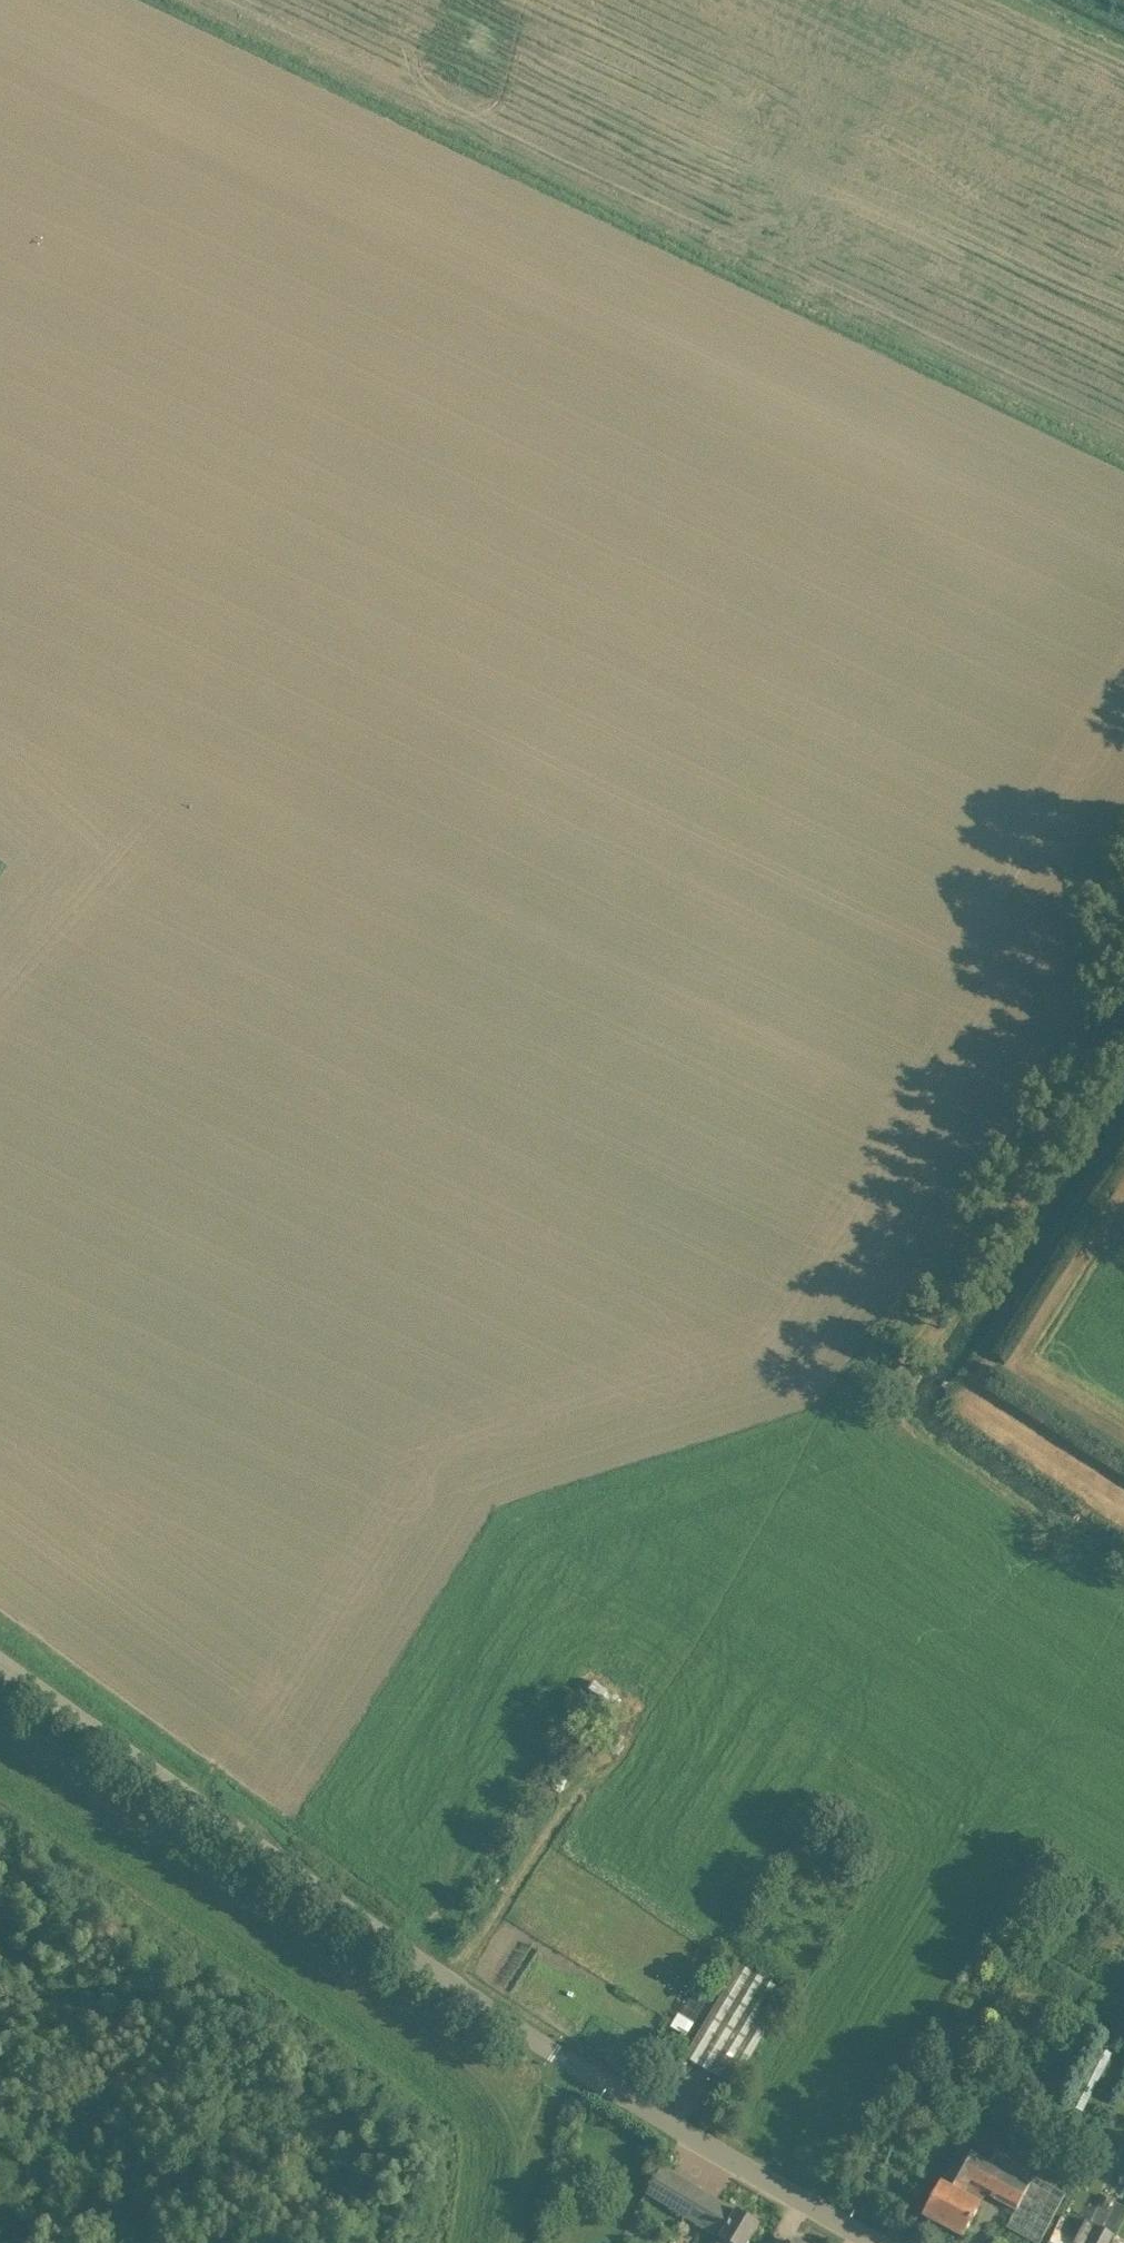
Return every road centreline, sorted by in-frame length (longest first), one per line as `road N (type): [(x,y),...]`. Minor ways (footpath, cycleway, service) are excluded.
road 1 (unclassified): [(883,2242),(533,2036),(0,1661)]
road 2 (track): [(1123,1002),(907,1338)]
road 3 (track): [(574,1788),(442,1976)]
road 4 (track): [(981,0),(1123,67)]

